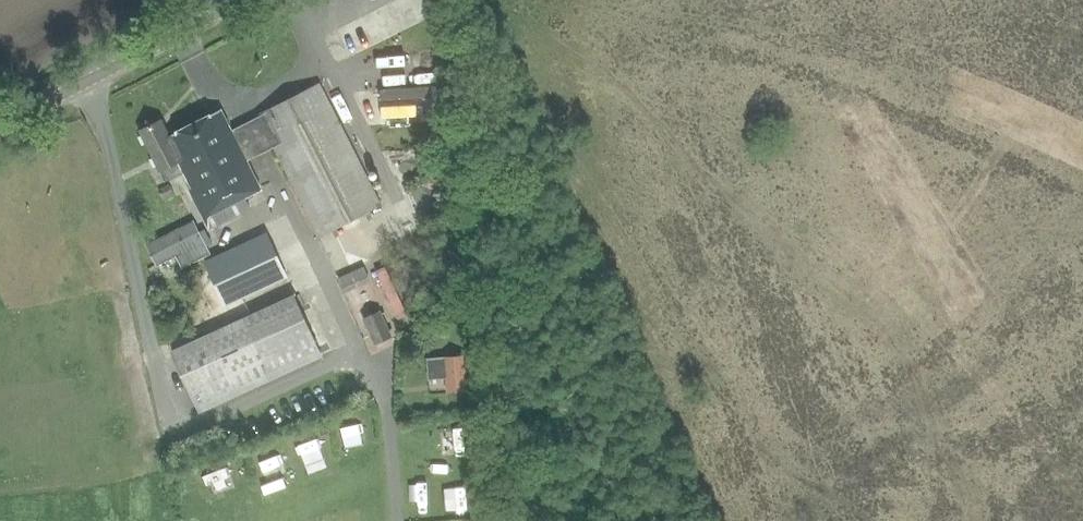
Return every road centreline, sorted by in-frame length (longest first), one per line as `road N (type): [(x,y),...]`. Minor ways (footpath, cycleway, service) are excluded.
road 1 (tertiary): [(0,127),(240,0)]

